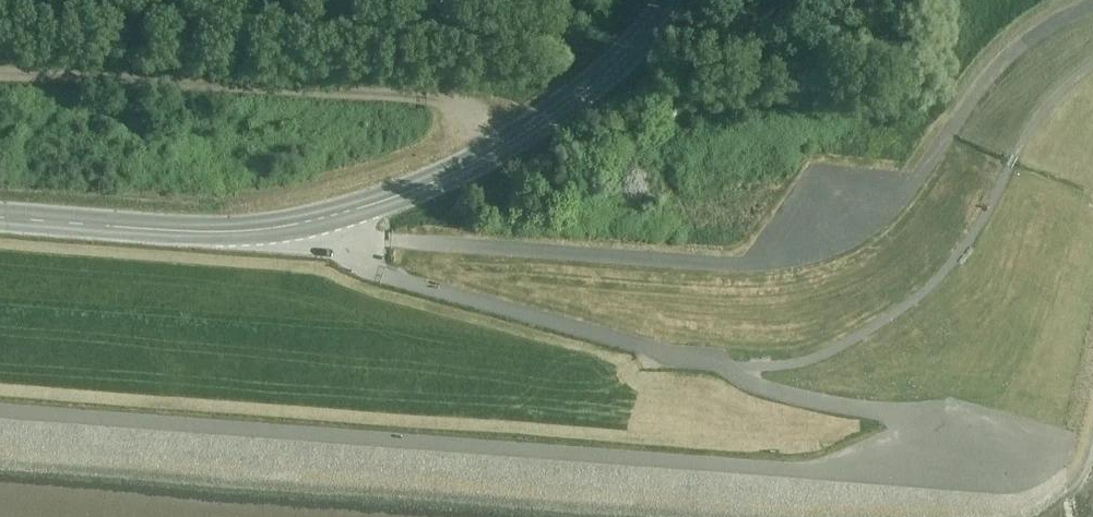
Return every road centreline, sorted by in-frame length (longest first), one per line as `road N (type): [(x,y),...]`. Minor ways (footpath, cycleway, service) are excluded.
road 1 (track): [(989,444),(925,469),(794,477),(0,415)]
road 2 (tertiary): [(679,0),(596,85),(537,128),(485,160),(378,205),(274,230),(202,233),(0,220)]
road 3 (track): [(694,371),(384,277),(347,239)]
road 4 (track): [(989,444),(834,414),(694,371)]
road 5 (track): [(1092,12),(1049,28),(991,76),(892,208)]
road 6 (track): [(989,444),(1066,443),(1077,429),(1092,362)]

